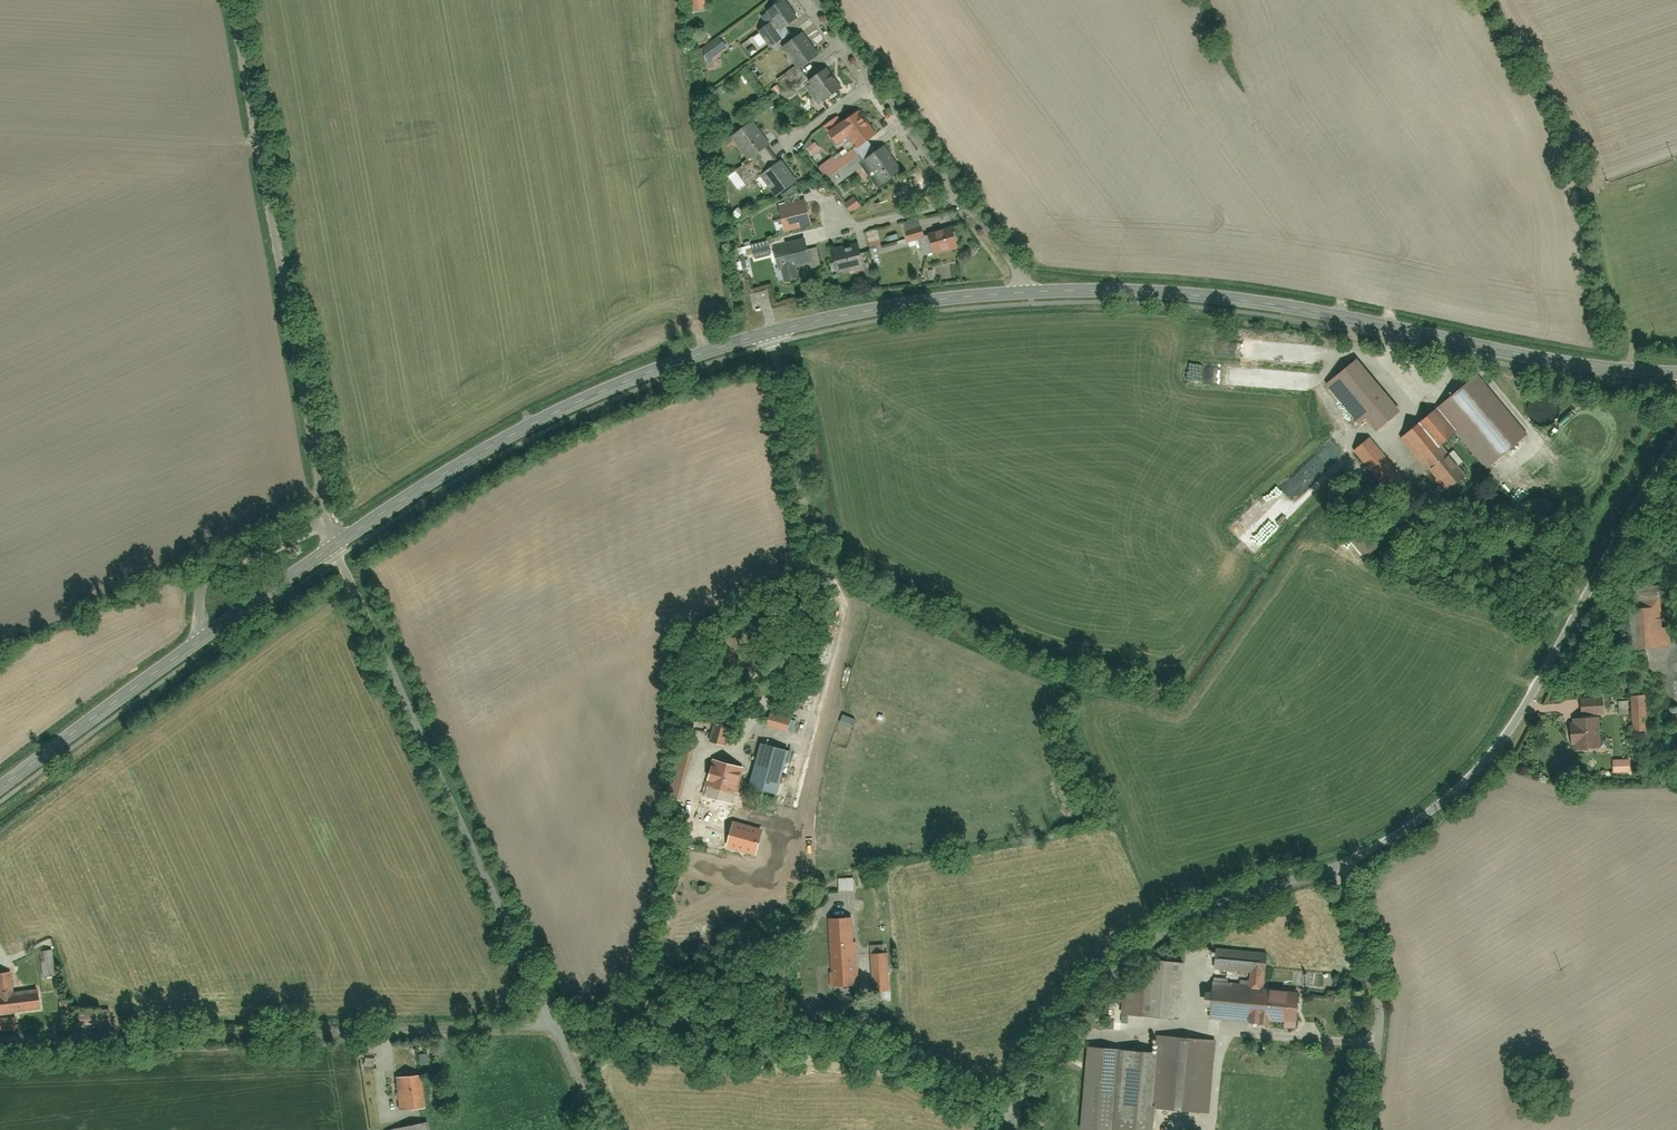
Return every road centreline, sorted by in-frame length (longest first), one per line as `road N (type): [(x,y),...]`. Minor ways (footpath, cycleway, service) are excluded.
road 1 (tertiary): [(334,548),(471,457),(611,380),(805,324),(923,301),(1035,293)]
road 2 (tertiary): [(1035,293),(1239,302),(1541,360),(1676,374)]
road 3 (residential): [(1335,876),(1444,812),(1526,710),(1676,442)]
road 4 (unclassified): [(334,548),(239,0)]
road 5 (residential): [(0,1041),(549,1027)]
road 6 (unclassified): [(549,1027),(358,585),(334,548)]
road 7 (residential): [(1010,1129),(1011,1112),(1067,1010),(1174,911),(1335,876)]
road 8 (track): [(774,333),(816,563),(748,731)]
road 9 (tertiary): [(0,787),(334,548)]
road 10 (unclassified): [(803,0),(1035,293)]
road 11 (track): [(864,995),(827,1023),(549,1027)]
road 12 (residential): [(1372,1129),(1386,991),(1335,876)]

